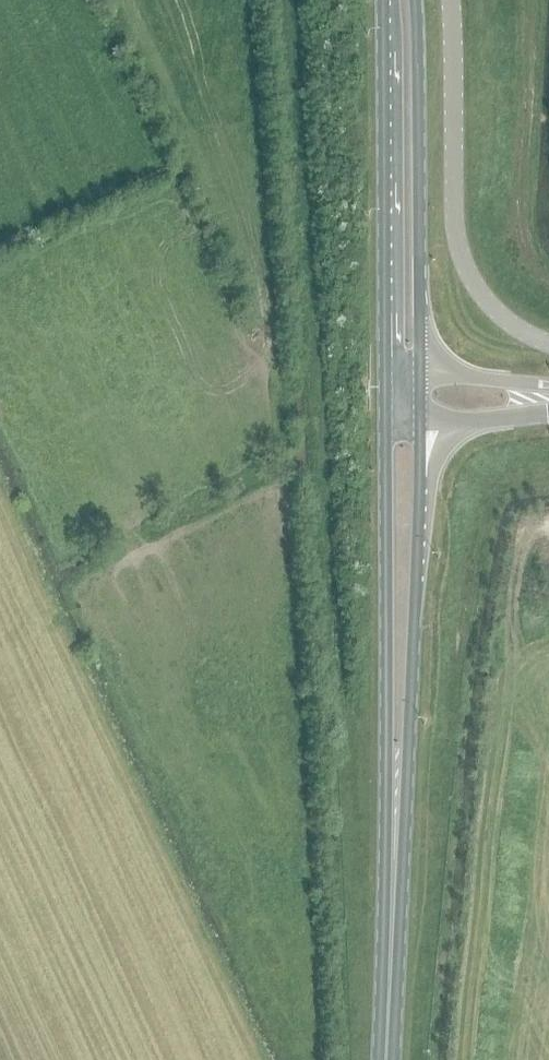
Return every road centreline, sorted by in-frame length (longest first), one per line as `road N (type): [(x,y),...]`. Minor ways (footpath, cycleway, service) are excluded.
road 1 (primary): [(393,845),(405,805),(418,420)]
road 2 (primary): [(385,421),(385,805),(393,845)]
road 3 (unclassified): [(548,342),(491,307),(463,266),(453,226),(447,0)]
road 4 (primary): [(418,373),(414,0)]
road 5 (primary): [(382,0),(385,373)]
road 6 (primary): [(384,1059),(393,845)]
road 7 (primary): [(548,387),(418,373)]
road 8 (primary): [(418,420),(548,415)]

